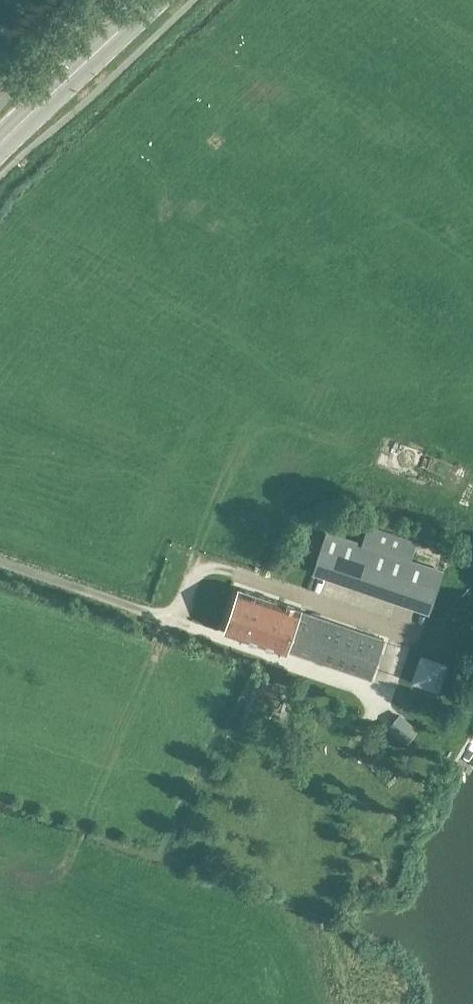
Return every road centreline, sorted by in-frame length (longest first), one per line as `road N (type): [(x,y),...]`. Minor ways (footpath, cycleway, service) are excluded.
road 1 (secondary): [(0,146),(151,0)]

